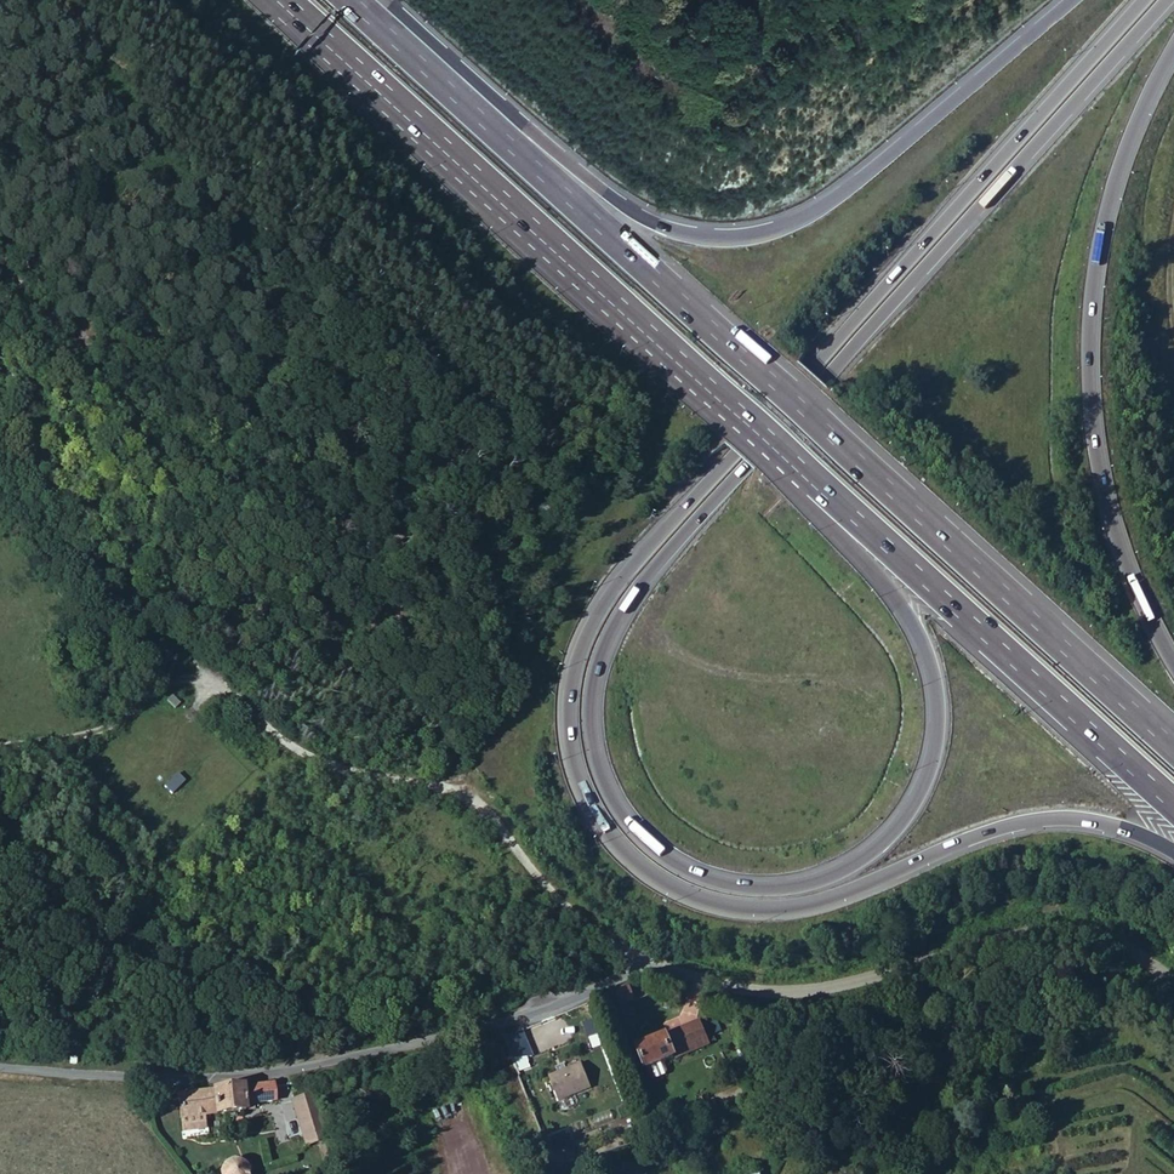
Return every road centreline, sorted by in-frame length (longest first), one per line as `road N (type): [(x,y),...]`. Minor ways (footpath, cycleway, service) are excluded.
road 1 (motorway): [(1144,0),(608,596),(575,667),(570,727),(594,817),(637,865),(697,899),(795,905),(979,835),(1045,819),(1106,824),(1173,852)]
road 2 (motorway): [(768,439),(781,486),(908,623),(931,680),(935,732),(908,803),(856,858),(791,885),(736,887),(689,873),(631,832),(598,777),(587,720),(601,648),(617,615),(768,439)]
road 3 (motorway): [(1173,749),(349,0)]
road 4 (motorway): [(1071,0),(854,183),(788,223),(735,237),(669,228),(605,193),(381,0)]
road 5 (unclassified): [(0,1070),(204,1078),(318,1063),(468,1031),(586,994),(642,965)]
road 6 (motorway): [(1173,662),(1134,587),(1102,488),(1086,332),(1093,245),(1129,120),(1173,38)]
road 7 (motorway): [(283,0),(768,438)]
road 8 (motorway): [(768,439),(1165,0)]
road 9 (unclassified): [(642,965),(758,989),(938,957),(1036,924),(1089,925),(1173,986)]
road 10 (motorway): [(768,438),(1173,806)]
road 11 (unclassified): [(206,679),(288,746),(325,764),(467,791),(573,911),(642,965)]
road 12 (track): [(206,679),(168,680),(100,733),(39,737)]

